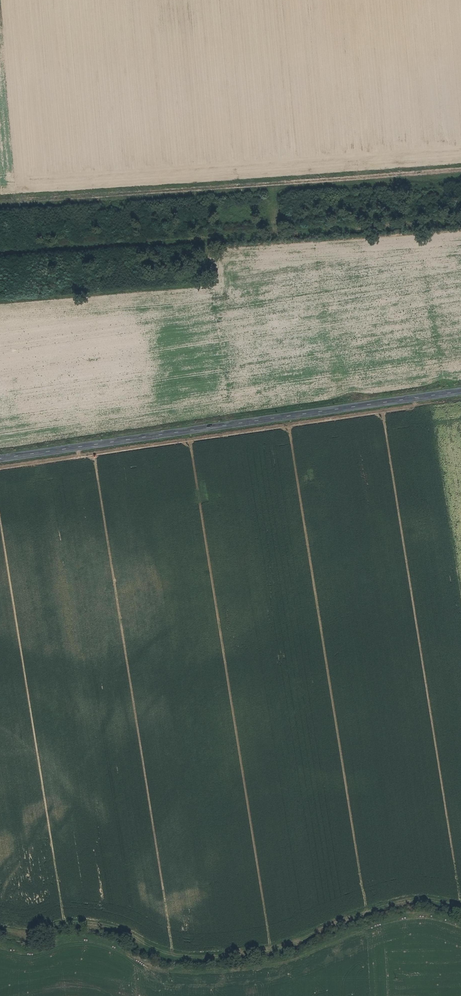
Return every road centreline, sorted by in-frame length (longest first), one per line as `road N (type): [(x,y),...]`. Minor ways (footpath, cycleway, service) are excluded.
road 1 (tertiary): [(460,391),(0,459)]

